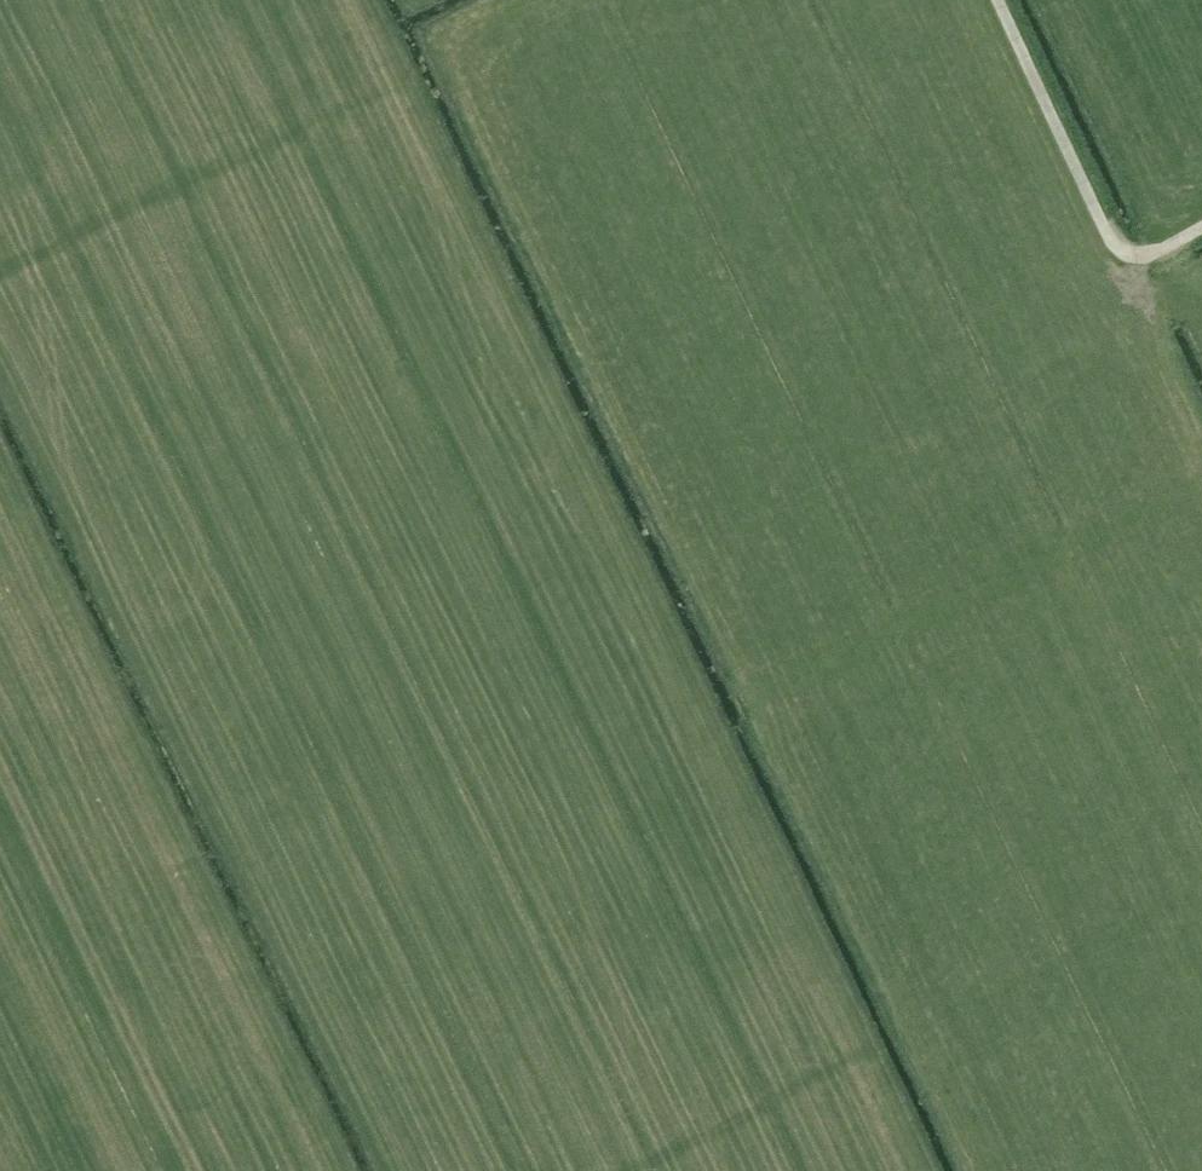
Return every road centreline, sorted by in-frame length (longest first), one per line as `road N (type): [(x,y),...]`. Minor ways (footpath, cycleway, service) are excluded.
road 1 (track): [(999,0),(1110,238),(1149,251),(1201,226)]

